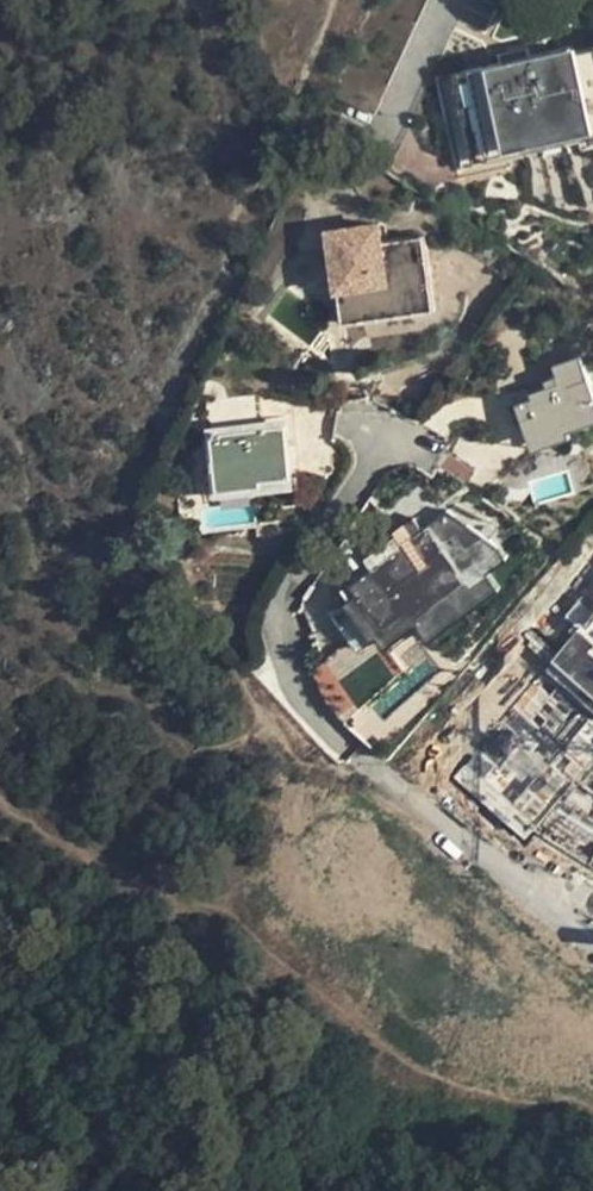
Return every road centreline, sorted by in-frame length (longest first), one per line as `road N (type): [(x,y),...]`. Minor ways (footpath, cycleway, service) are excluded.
road 1 (residential): [(592,936),(395,784),(290,638),(424,459)]
road 2 (residential): [(461,0),(407,112)]

